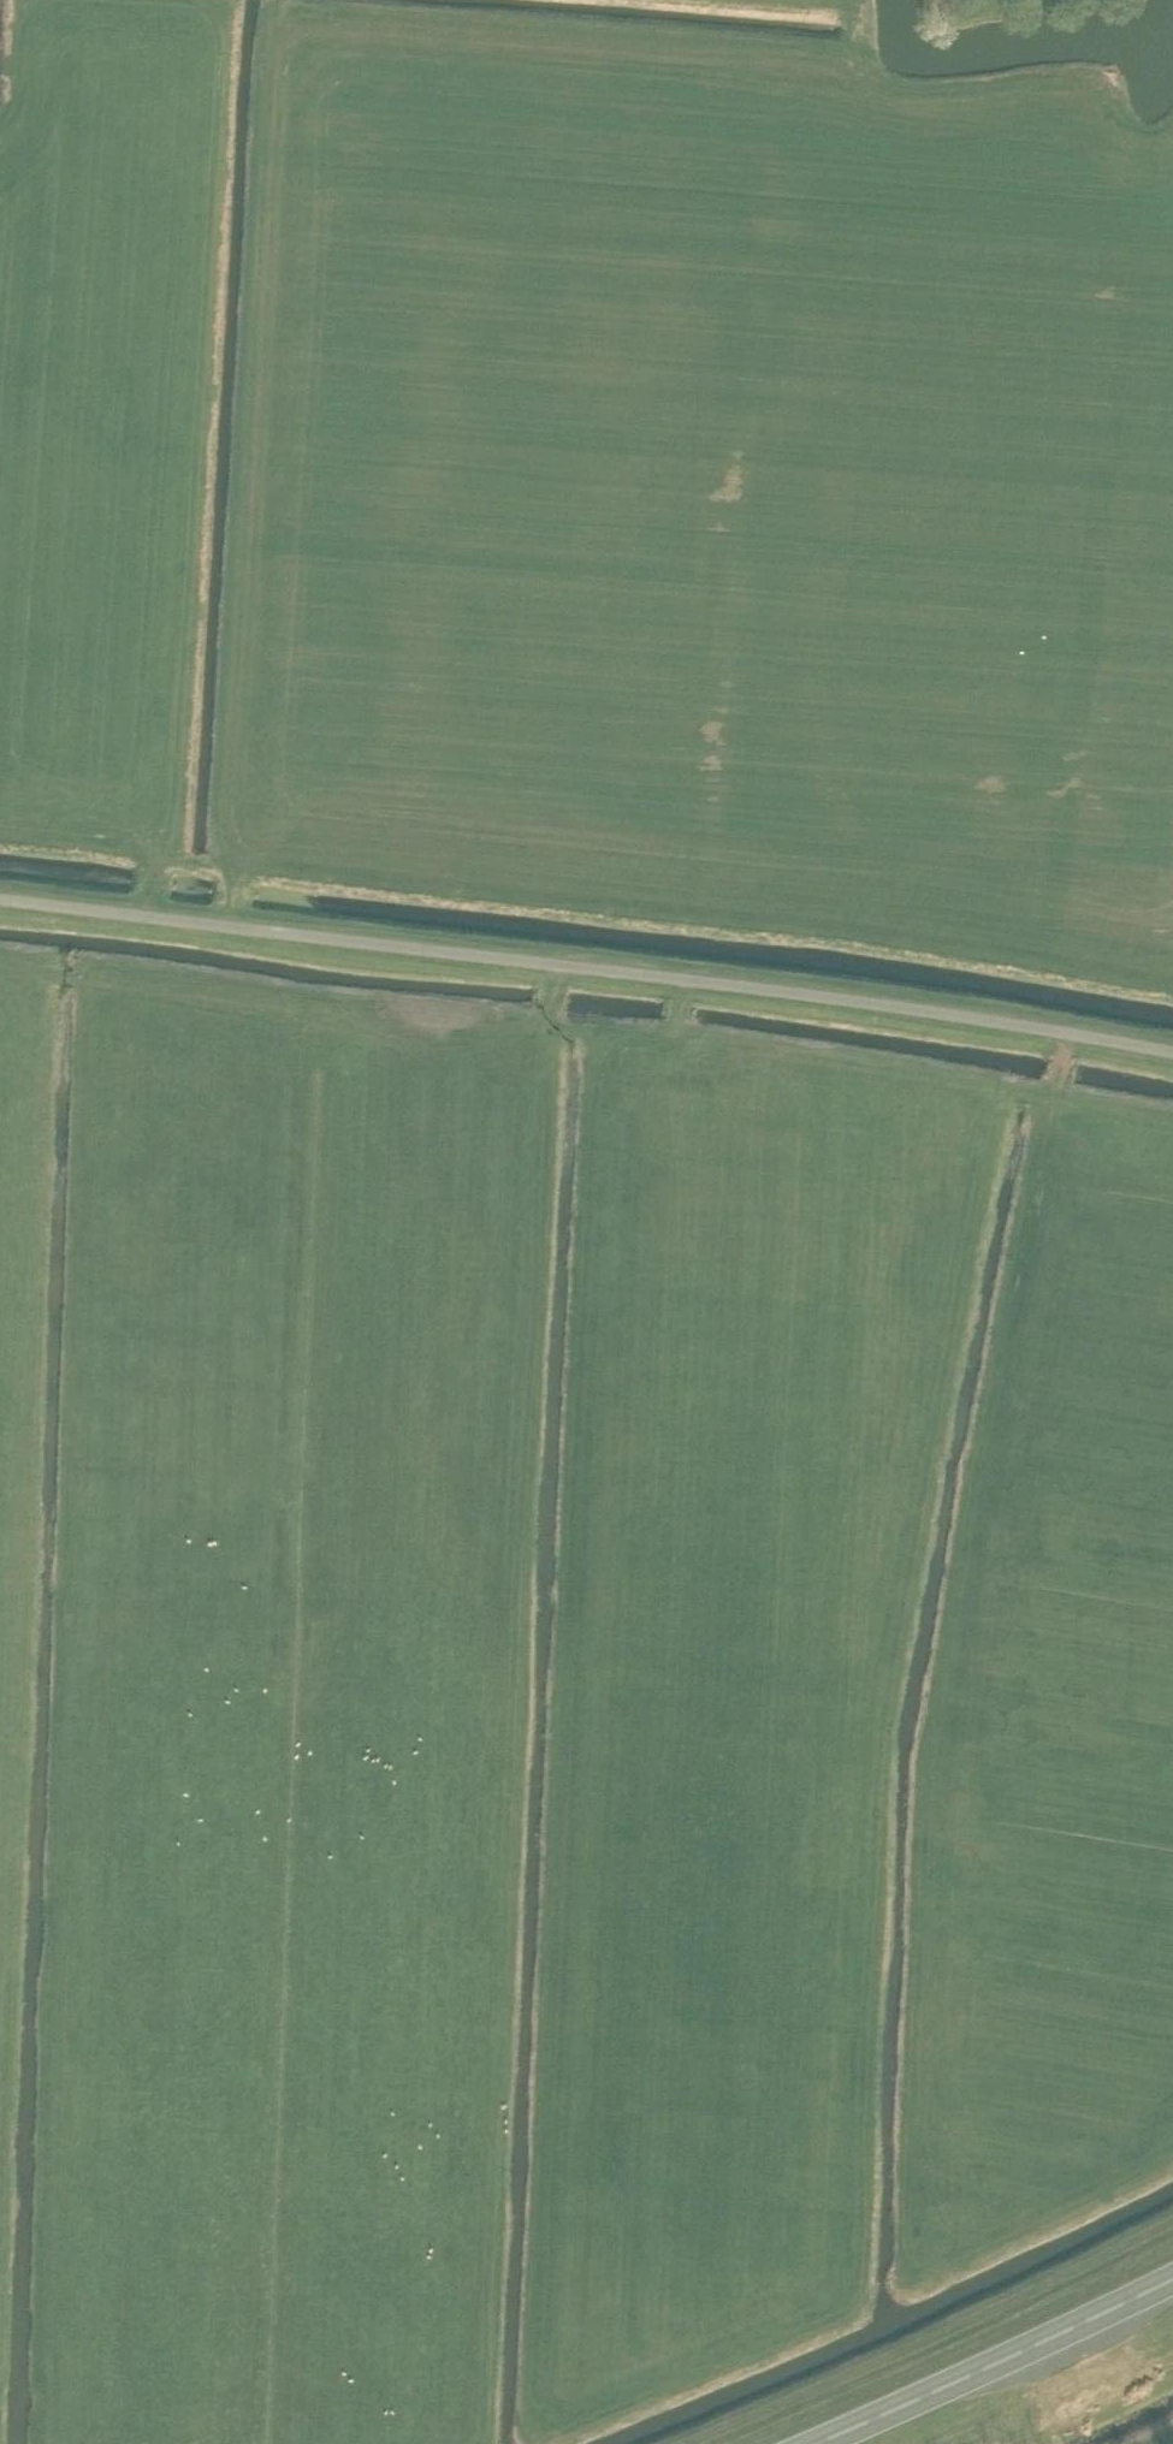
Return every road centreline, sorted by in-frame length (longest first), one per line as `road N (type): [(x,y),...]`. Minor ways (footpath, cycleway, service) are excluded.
road 1 (unclassified): [(0,908),(600,977),(1172,1059)]
road 2 (trunk): [(817,2443),(1172,2280)]

